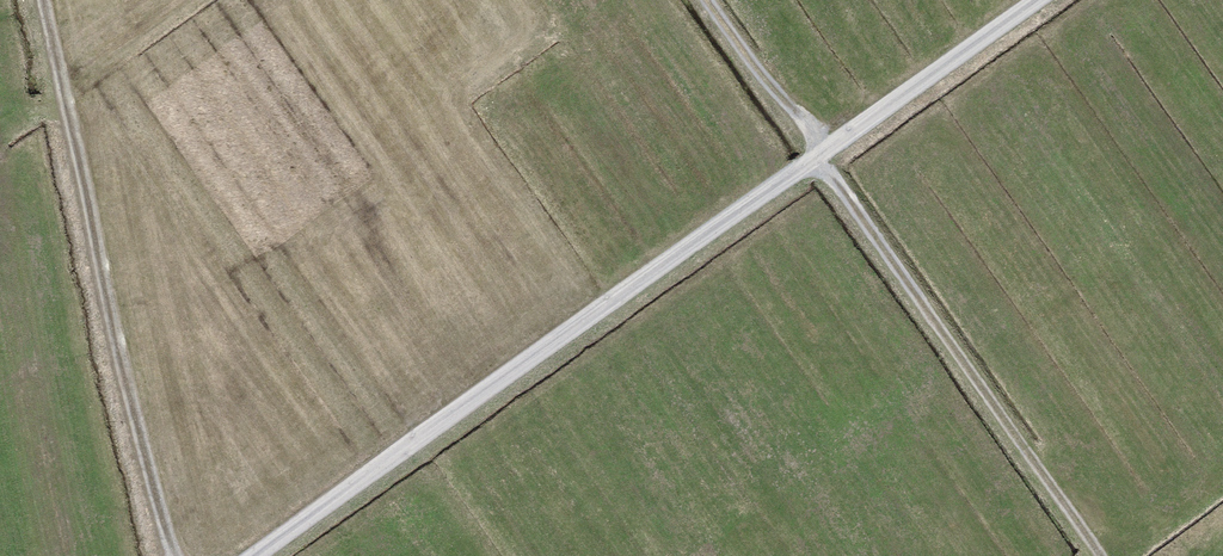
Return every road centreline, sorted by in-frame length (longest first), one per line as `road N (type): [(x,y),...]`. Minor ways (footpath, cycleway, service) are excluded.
road 1 (track): [(817,162),(265,555)]
road 2 (track): [(42,0),(174,555)]
road 3 (track): [(817,162),(1100,555)]
road 4 (track): [(1047,0),(817,162)]
road 5 (track): [(708,0),(828,155)]

